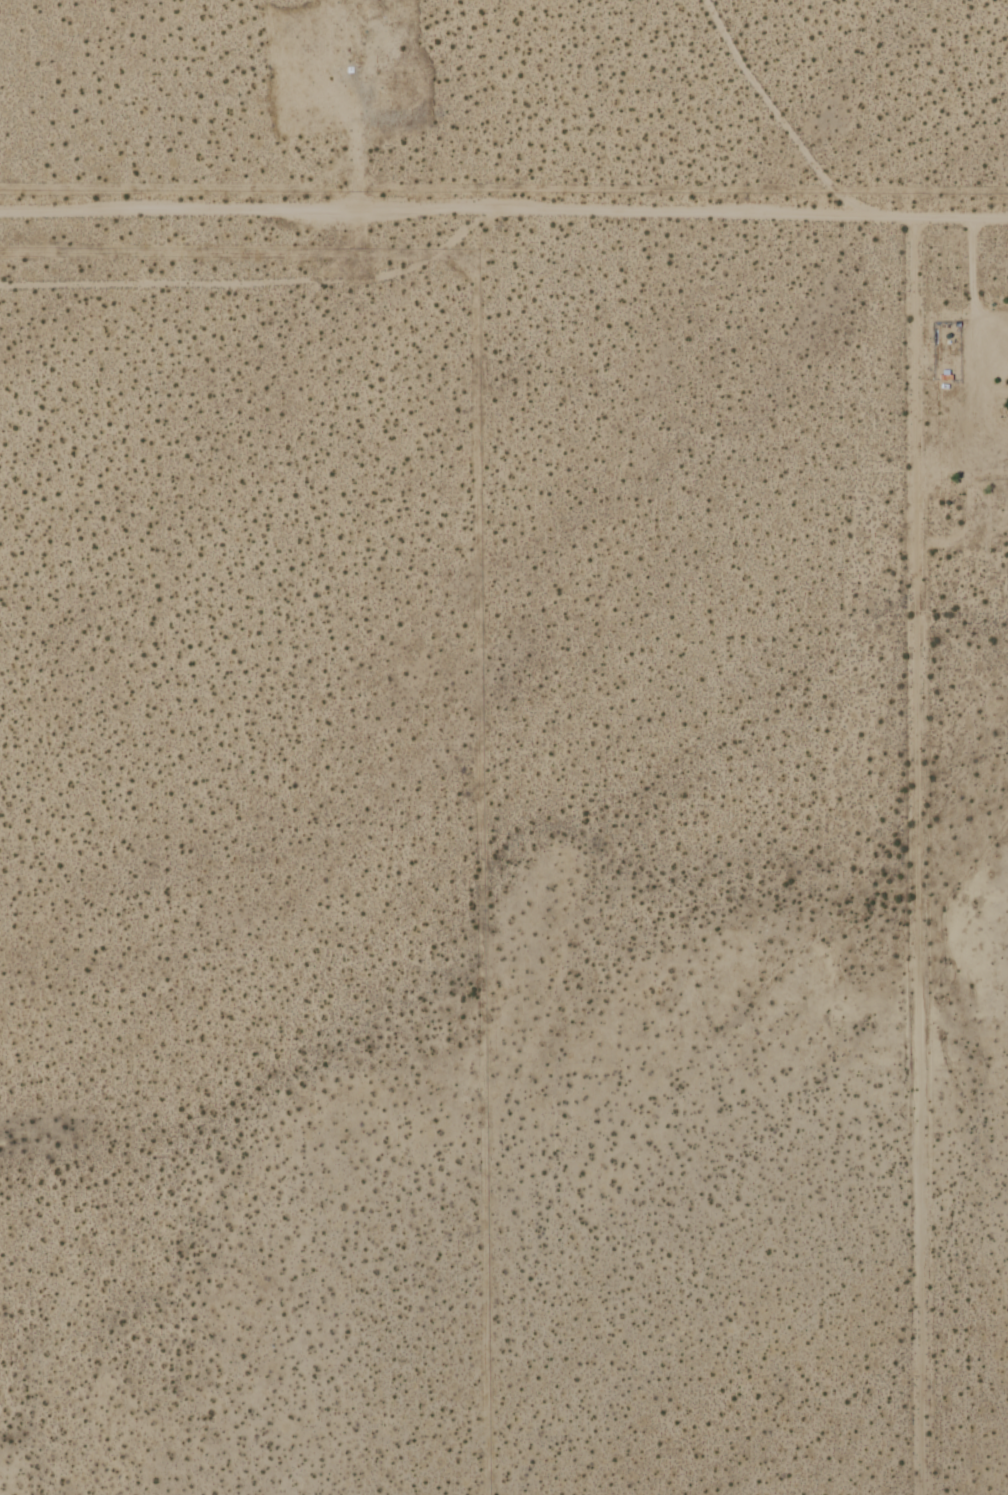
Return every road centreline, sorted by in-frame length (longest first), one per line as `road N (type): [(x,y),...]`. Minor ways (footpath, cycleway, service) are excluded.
road 1 (tertiary): [(0,216),(320,210),(1007,220)]
road 2 (residential): [(706,0),(834,190),(873,217)]

